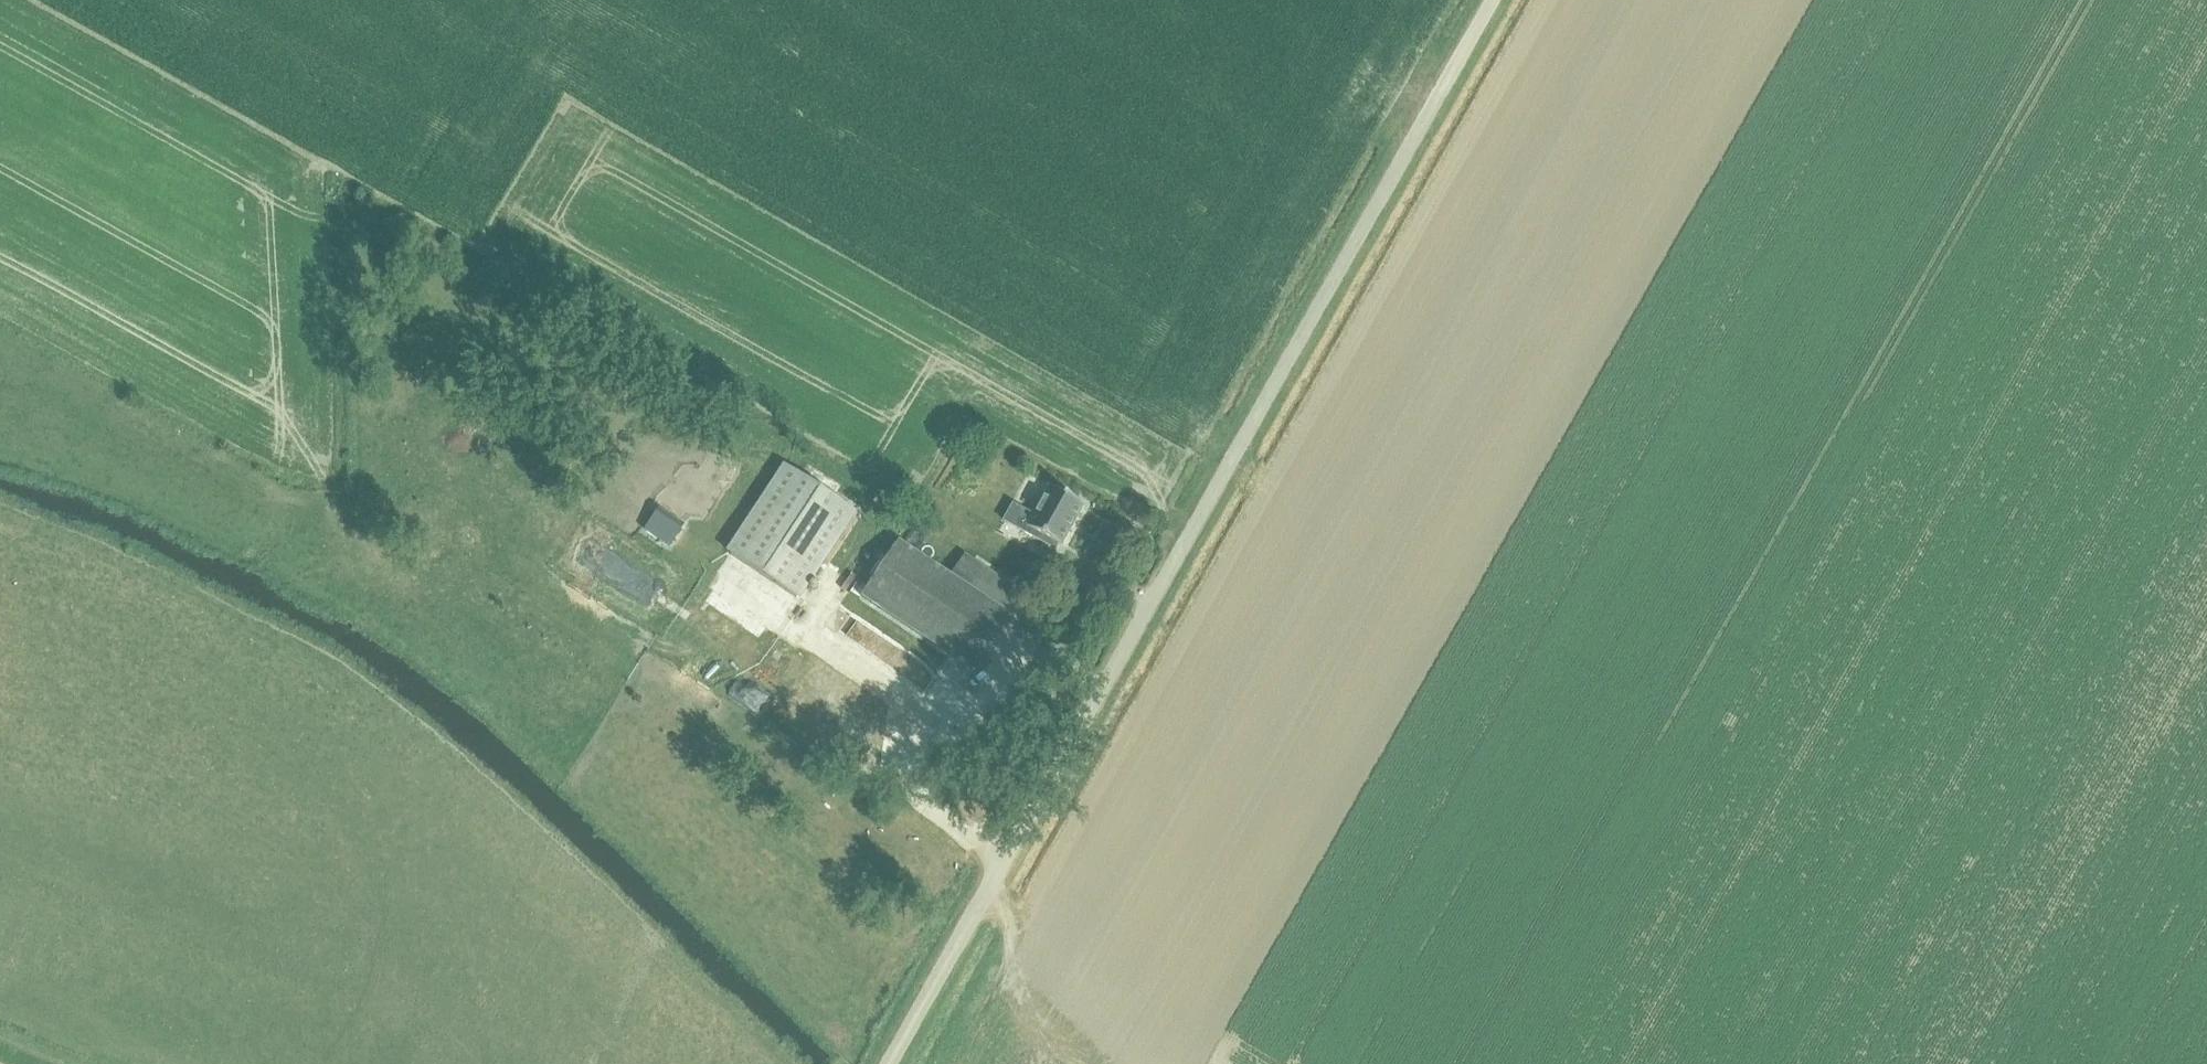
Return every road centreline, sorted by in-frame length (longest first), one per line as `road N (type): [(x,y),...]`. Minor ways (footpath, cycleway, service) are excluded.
road 1 (unclassified): [(891,1063),(1497,0)]

